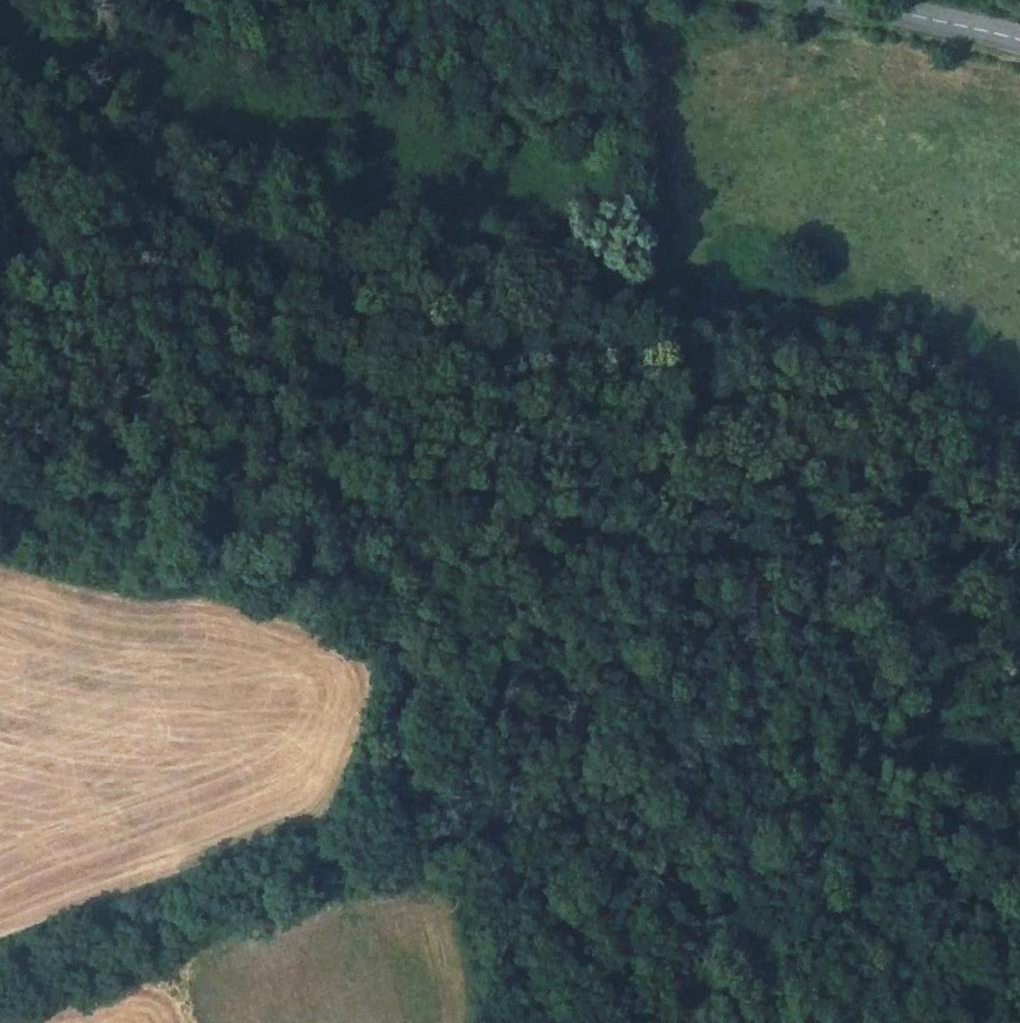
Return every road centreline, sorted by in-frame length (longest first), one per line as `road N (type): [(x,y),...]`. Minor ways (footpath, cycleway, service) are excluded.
road 1 (tertiary): [(1019,47),(769,0)]

